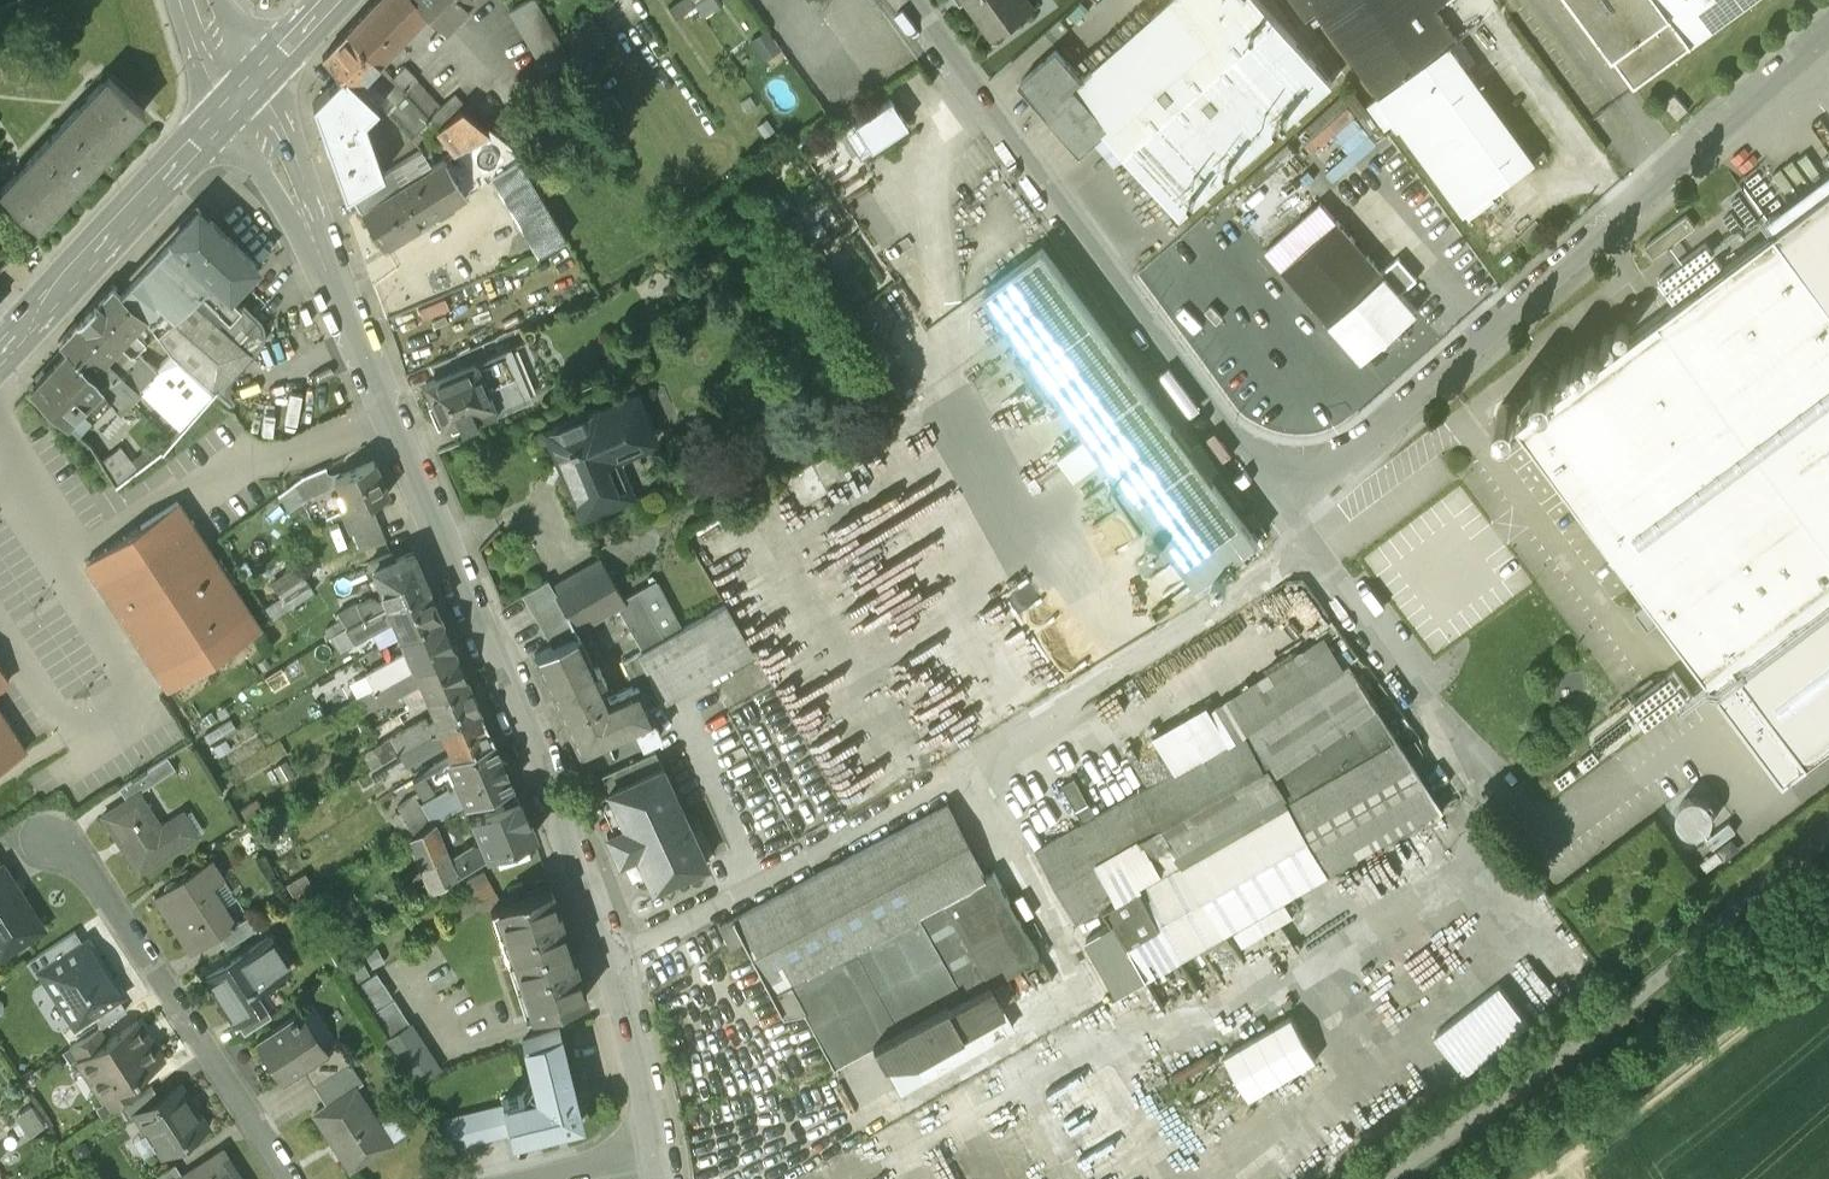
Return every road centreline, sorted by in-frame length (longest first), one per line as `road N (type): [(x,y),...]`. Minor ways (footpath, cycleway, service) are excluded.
road 1 (tertiary): [(243,89),(317,236),(617,960)]
road 2 (unclassified): [(1828,32),(1368,441),(1268,506)]
road 3 (unclassified): [(1268,506),(910,0)]
road 4 (residential): [(289,1178),(89,870),(48,836)]
road 5 (track): [(1828,951),(1547,1178)]
road 6 (secondary): [(243,89),(0,354)]
road 7 (unclassified): [(617,960),(806,851)]
road 8 (unclassified): [(1412,650),(1366,627),(1330,592),(1268,506)]
road 9 (tertiary): [(617,960),(662,1152)]
road 10 (residential): [(531,1178),(662,1152)]
road 11 (secondary): [(326,0),(243,89)]

